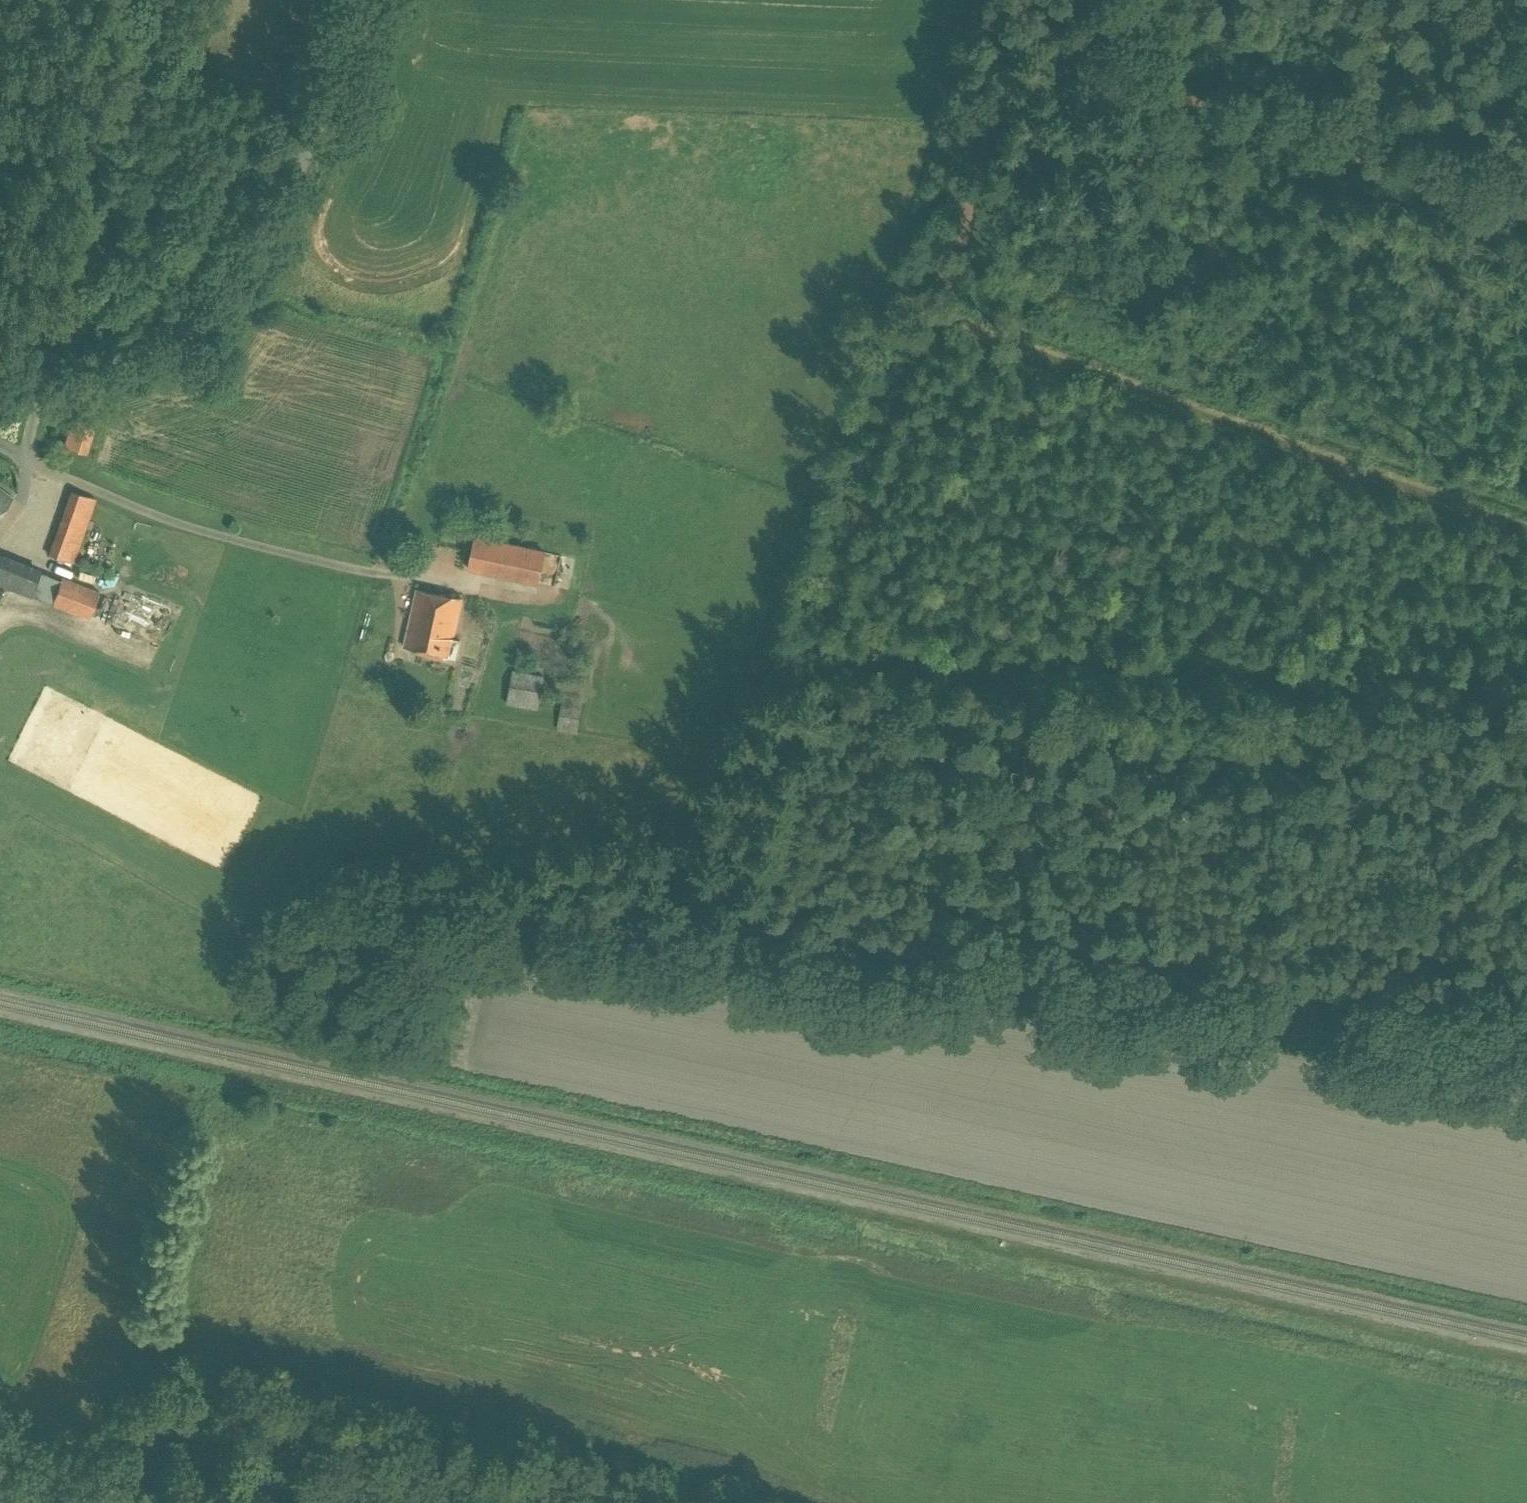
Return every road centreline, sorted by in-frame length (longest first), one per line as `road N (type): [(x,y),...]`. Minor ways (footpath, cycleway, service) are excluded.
road 1 (track): [(943,306),(1526,510)]
road 2 (unclassified): [(0,389),(159,348),(224,297),(285,193),(358,0)]
road 3 (track): [(0,1440),(176,1502)]

